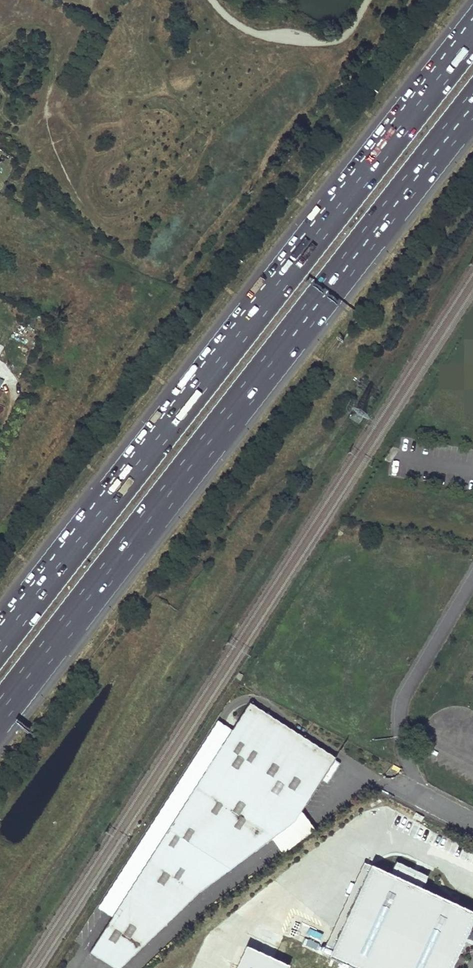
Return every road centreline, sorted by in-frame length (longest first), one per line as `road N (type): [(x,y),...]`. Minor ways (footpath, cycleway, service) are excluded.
road 1 (motorway): [(472,32),(0,641)]
road 2 (motorway): [(0,711),(472,104)]

